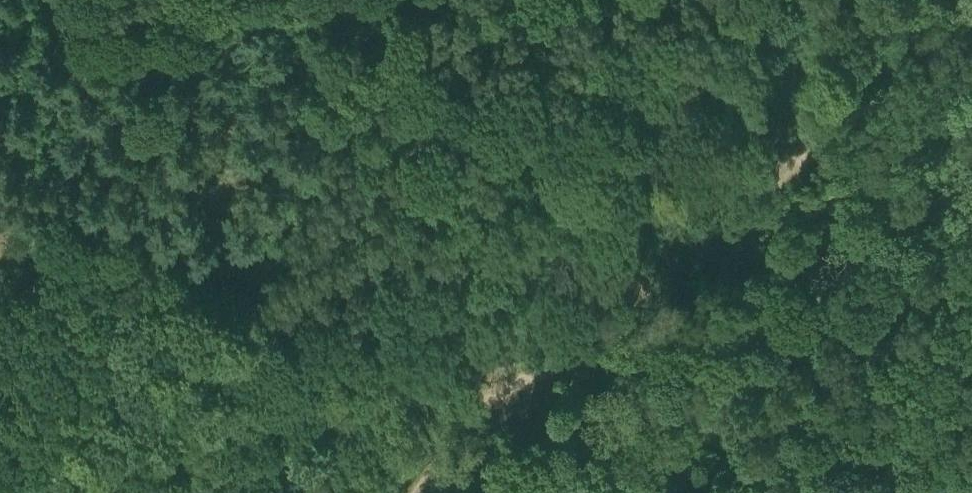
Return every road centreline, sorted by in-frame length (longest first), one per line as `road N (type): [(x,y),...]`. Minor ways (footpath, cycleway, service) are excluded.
road 1 (track): [(398,492),(469,420),(611,322),(800,162),(882,0)]
road 2 (track): [(525,0),(528,76),(507,146),(408,313),(327,492)]

